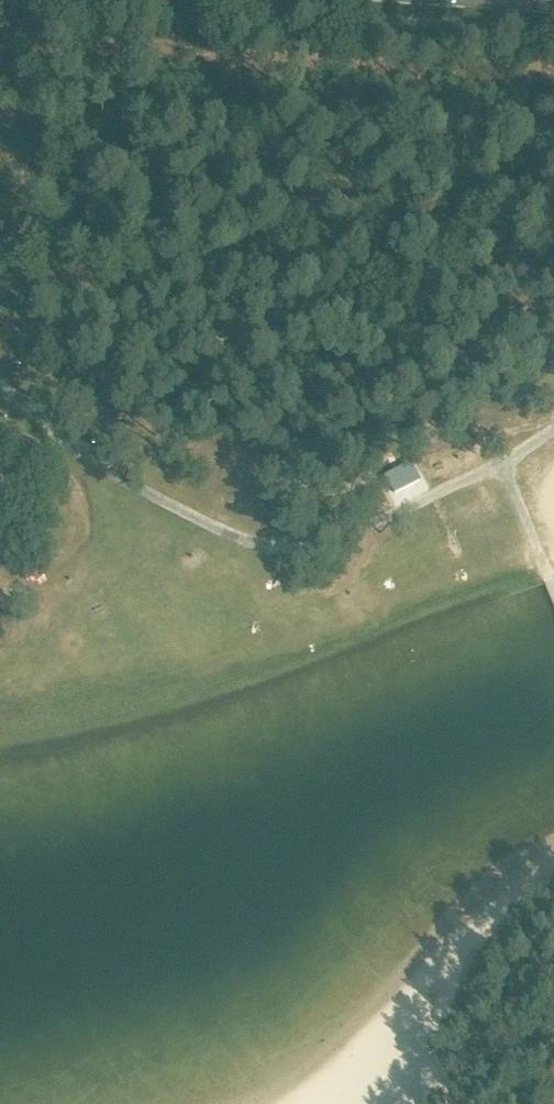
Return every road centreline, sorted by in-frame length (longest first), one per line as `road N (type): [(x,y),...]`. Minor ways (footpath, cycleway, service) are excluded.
road 1 (primary): [(553,8),(432,0)]

